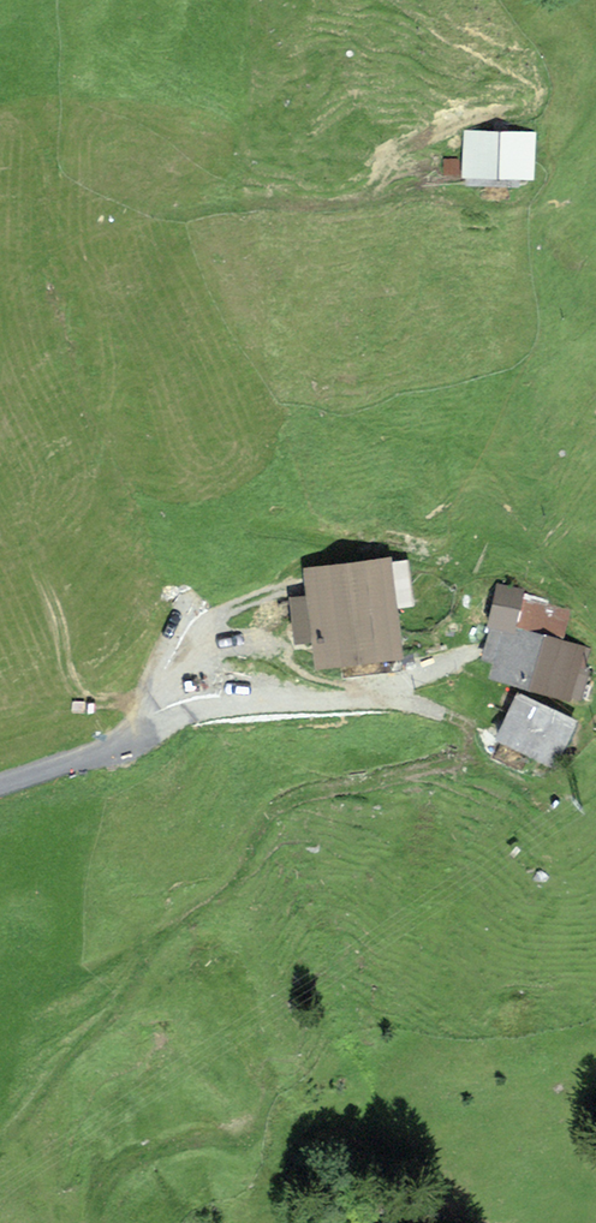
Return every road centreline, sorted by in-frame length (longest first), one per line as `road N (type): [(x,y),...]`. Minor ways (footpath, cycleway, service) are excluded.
road 1 (track): [(529,794),(475,762),(417,766),(307,791),(272,807),(238,880),(150,944),(111,1013),(76,1043),(0,1139)]
road 2 (track): [(425,173),(330,205),(292,201),(145,215),(37,237),(0,218)]
road 3 (track): [(222,645),(283,656),(317,684),(461,719),(475,762)]
road 4 (residential): [(222,645),(184,661),(128,738),(0,783)]
road 5 (track): [(154,708),(94,697),(72,681),(33,565)]
road 6 (track): [(355,199),(408,143),(460,123),(529,112)]
road 7 (track): [(184,661),(202,630),(236,606),(292,587)]

